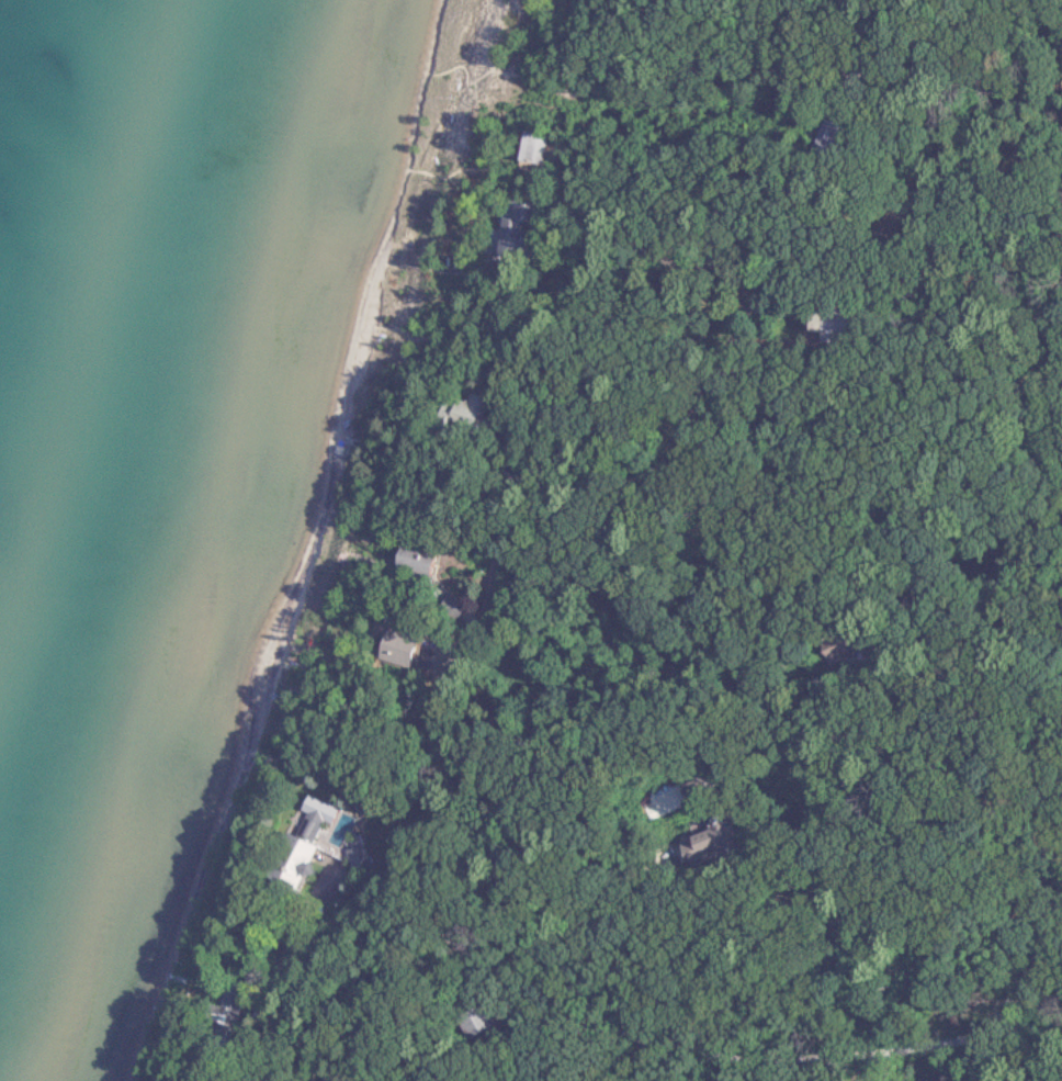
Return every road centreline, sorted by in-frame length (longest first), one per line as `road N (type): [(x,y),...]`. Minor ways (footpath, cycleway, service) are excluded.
road 1 (residential): [(708,1080),(560,1054),(527,1035),(464,972),(398,942),(371,944),(338,961),(298,996),(261,1036),(250,1080)]
road 2 (residential): [(704,282),(833,274),(945,212),(1061,176)]
road 3 (residential): [(1061,1046),(890,1080)]
road 4 (residential): [(704,282),(649,279),(557,229)]

